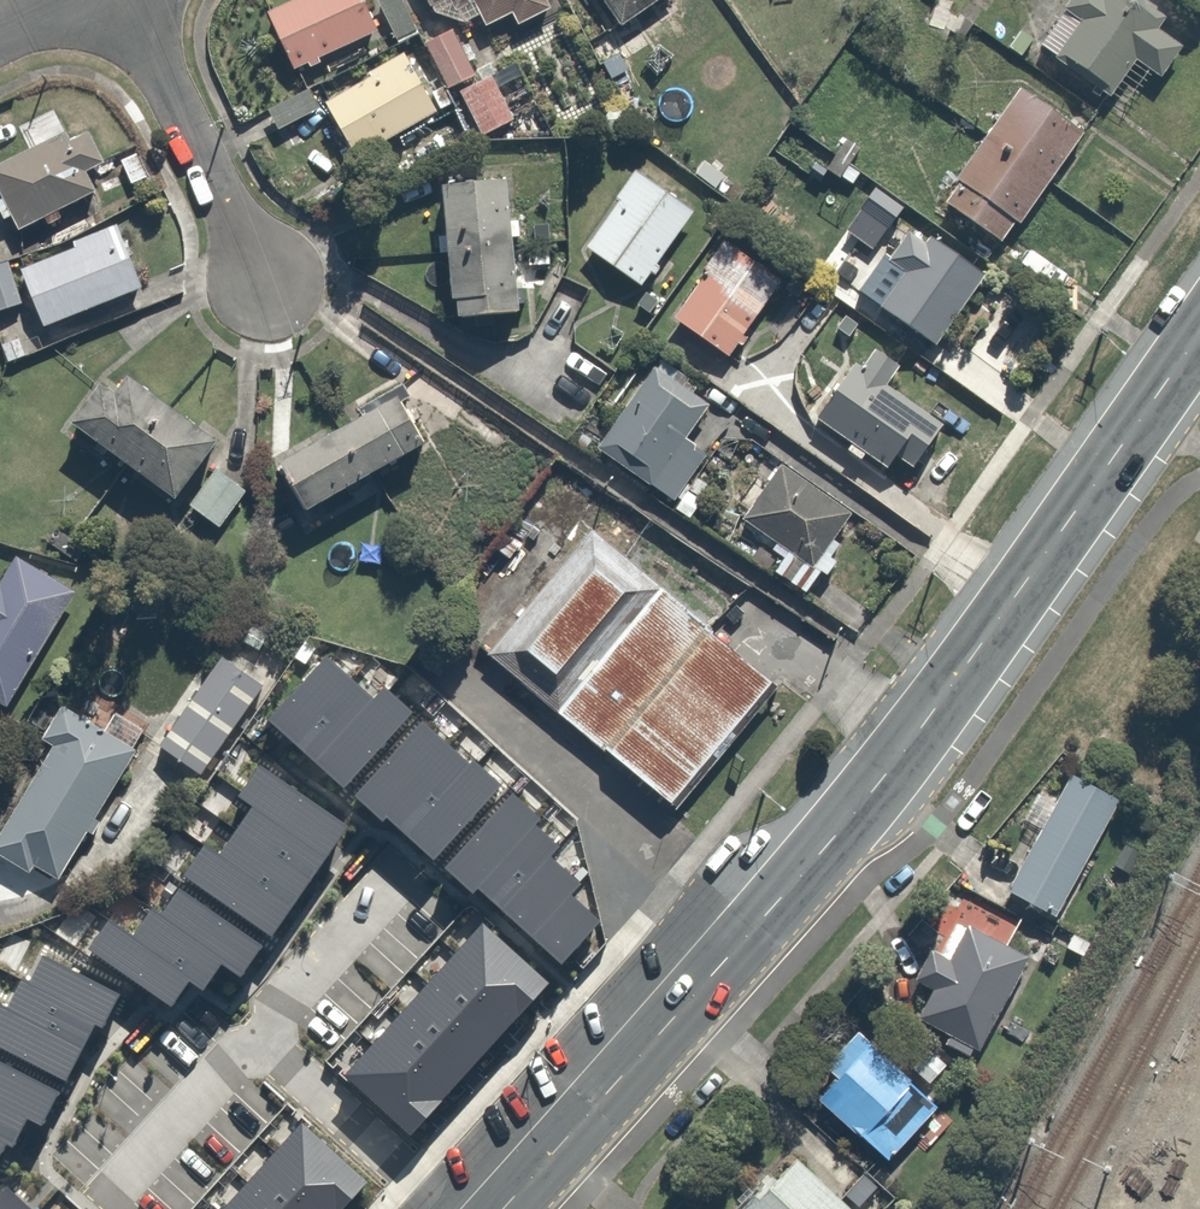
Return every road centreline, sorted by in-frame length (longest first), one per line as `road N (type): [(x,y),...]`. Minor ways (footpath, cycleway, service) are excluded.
road 1 (secondary): [(505,1208),(879,785),(1199,332)]
road 2 (residential): [(124,0),(266,283)]

